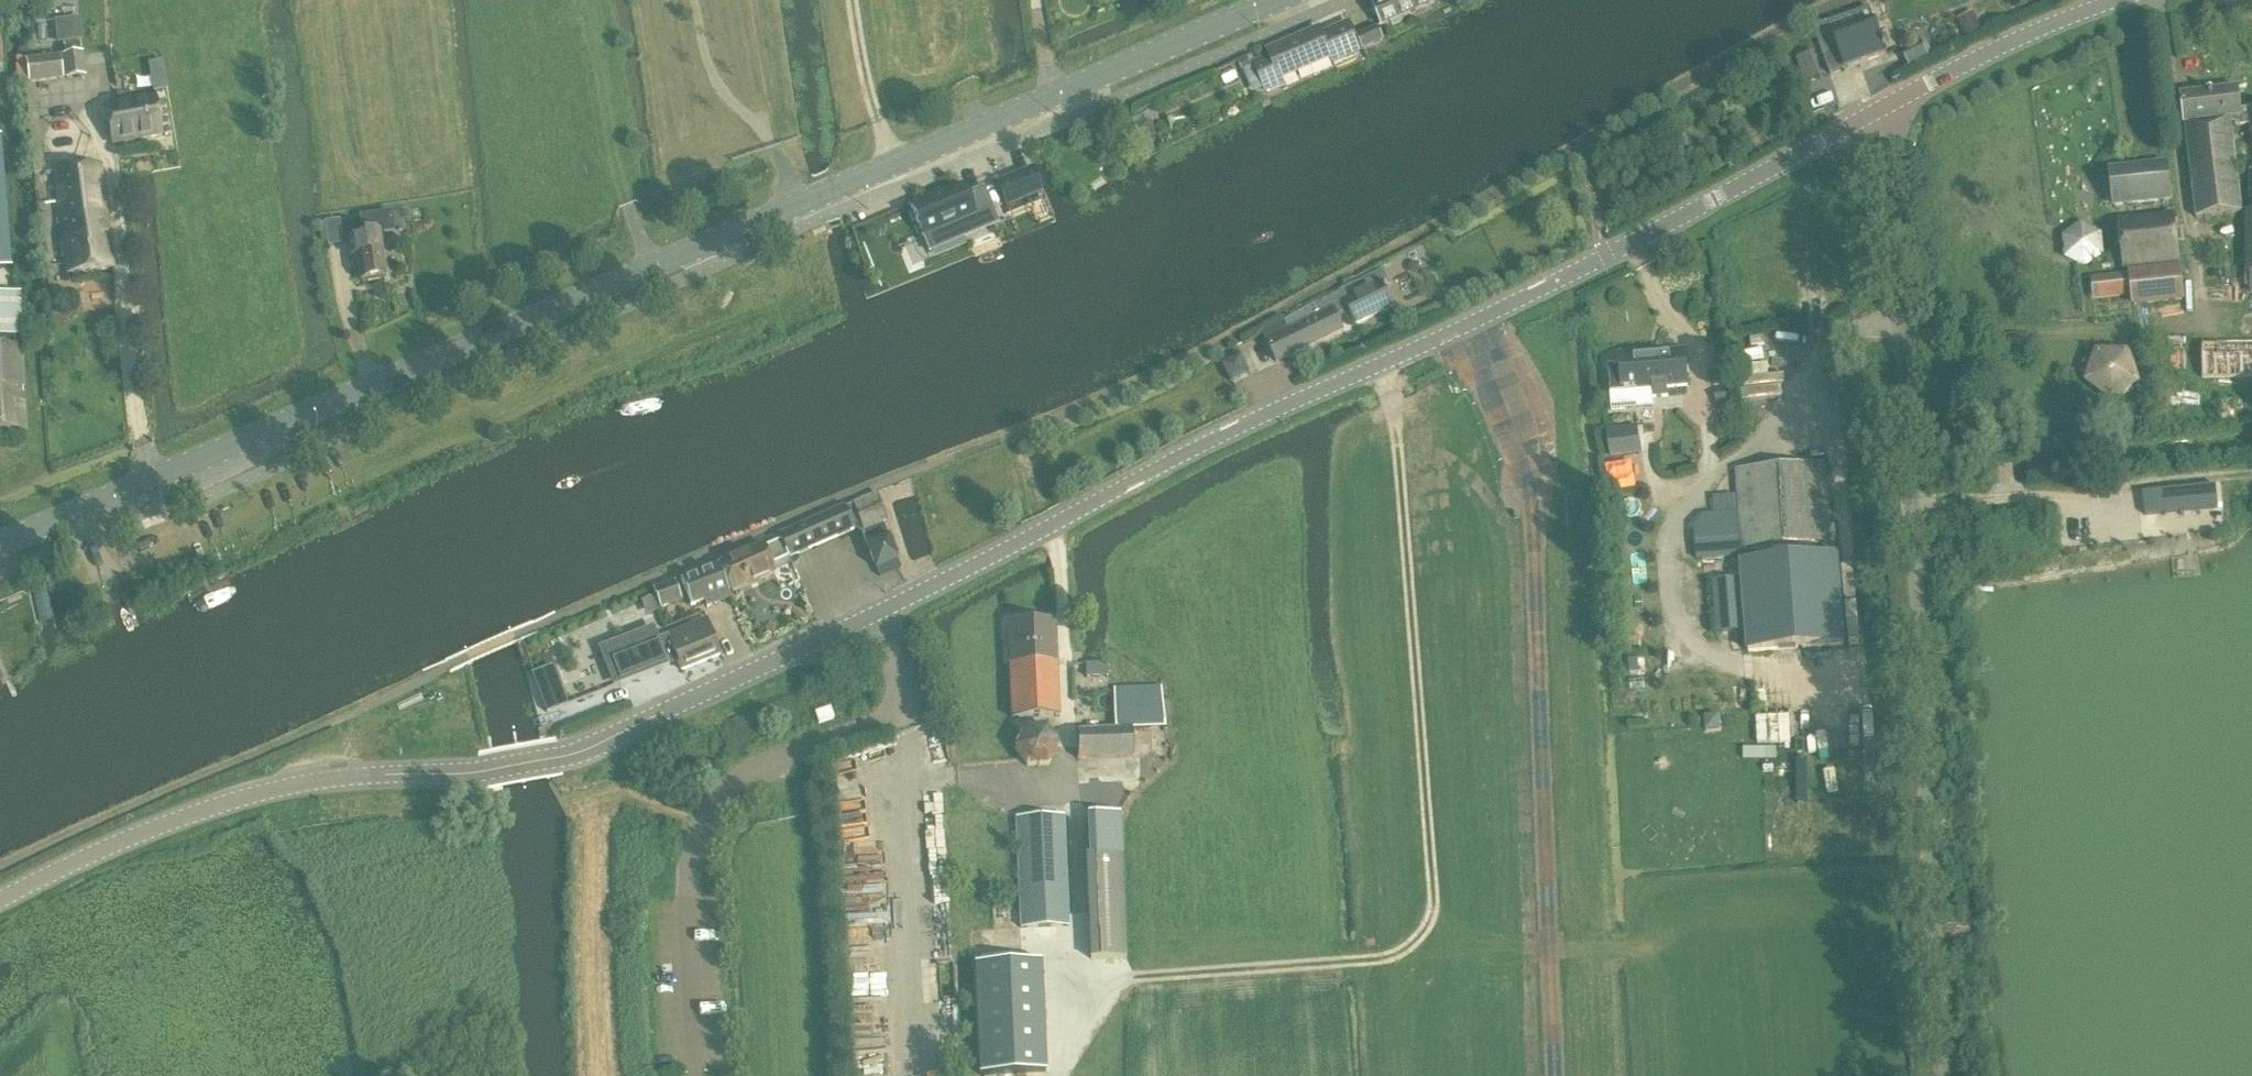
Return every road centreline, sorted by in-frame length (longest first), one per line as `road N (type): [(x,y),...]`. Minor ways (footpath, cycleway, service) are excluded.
road 1 (tertiary): [(0,901),(122,841),(259,793),(379,775),(467,773),(593,748),(1566,279),(1876,116)]
road 2 (secondary): [(0,545),(1277,0)]
road 3 (tertiary): [(1945,1075),(1898,198),(1876,116)]
road 4 (track): [(1080,974),(1380,958),(1418,942),(1435,909),(1392,395),(1379,366)]
road 5 (tertiary): [(1876,116),(2074,16),(2131,0)]
road 6 (track): [(1659,942),(1470,953),(1435,909)]
road 7 (track): [(857,0),(889,164)]
road 8 (track): [(602,117),(652,267)]
road 9 (track): [(1064,120),(1054,98),(1040,0)]

